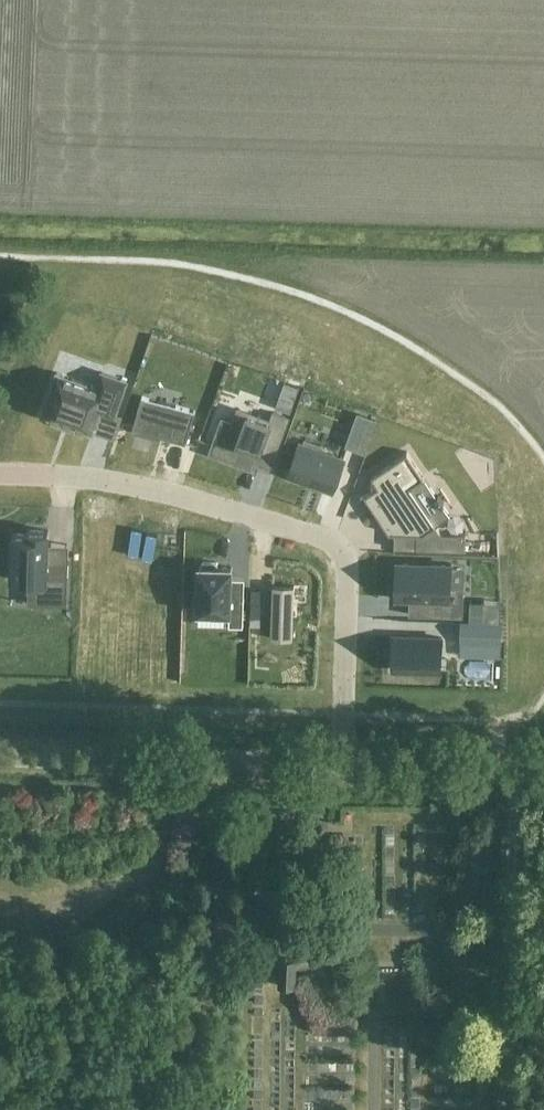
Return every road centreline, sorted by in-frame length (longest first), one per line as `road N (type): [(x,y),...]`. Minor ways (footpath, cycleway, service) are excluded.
road 1 (residential): [(341,765),(349,575),(332,542),(101,478),(0,477)]
road 2 (unclassified): [(0,756),(341,765)]
road 3 (unclassified): [(341,765),(543,770)]
road 4 (track): [(510,940),(516,770)]
road 5 (track): [(504,1109),(510,940)]

